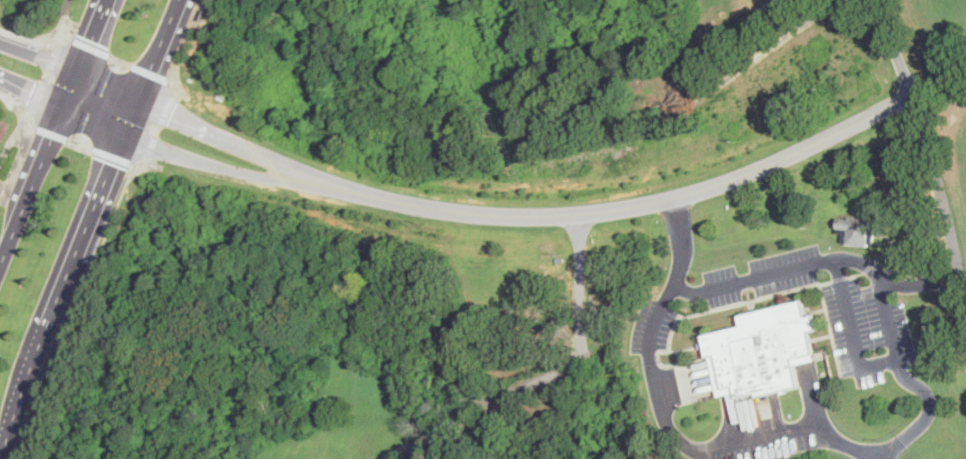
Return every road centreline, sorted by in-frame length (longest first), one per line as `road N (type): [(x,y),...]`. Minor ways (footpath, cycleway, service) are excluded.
road 1 (residential): [(382,199),(503,215),(644,204),(762,169),(914,95)]
road 2 (secondary): [(3,458),(64,280),(177,0)]
road 3 (secondary): [(109,0),(0,263)]
road 4 (residential): [(123,136),(221,167),(382,199)]
road 5 (residential): [(382,199),(139,98)]
road 6 (residential): [(914,95),(965,304)]

